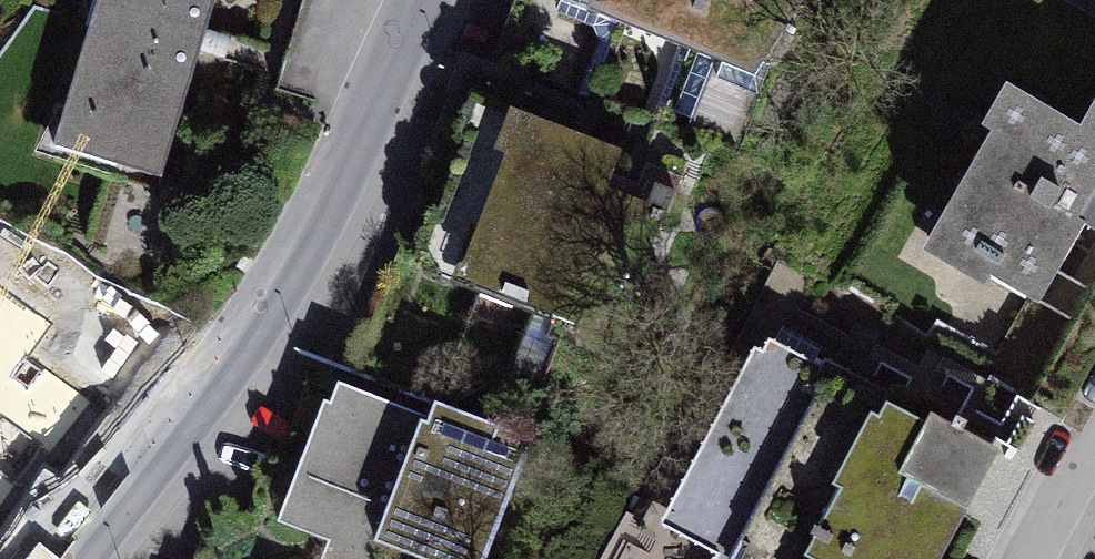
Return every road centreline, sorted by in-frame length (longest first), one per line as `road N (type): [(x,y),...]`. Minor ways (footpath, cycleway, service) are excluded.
road 1 (residential): [(418,0),(271,298),(69,558)]
road 2 (residential): [(1094,430),(1024,558)]

